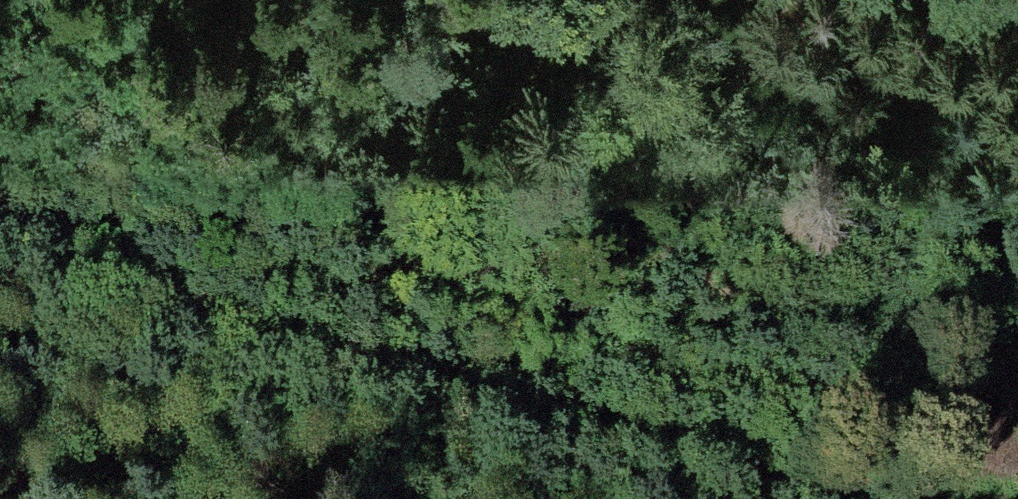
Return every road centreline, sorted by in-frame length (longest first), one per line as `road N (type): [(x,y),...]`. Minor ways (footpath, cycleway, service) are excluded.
road 1 (track): [(50,0),(253,175),(342,228),(557,331),(849,414),(925,452),(953,498)]
road 2 (track): [(0,216),(143,289),(408,392),(867,498)]

